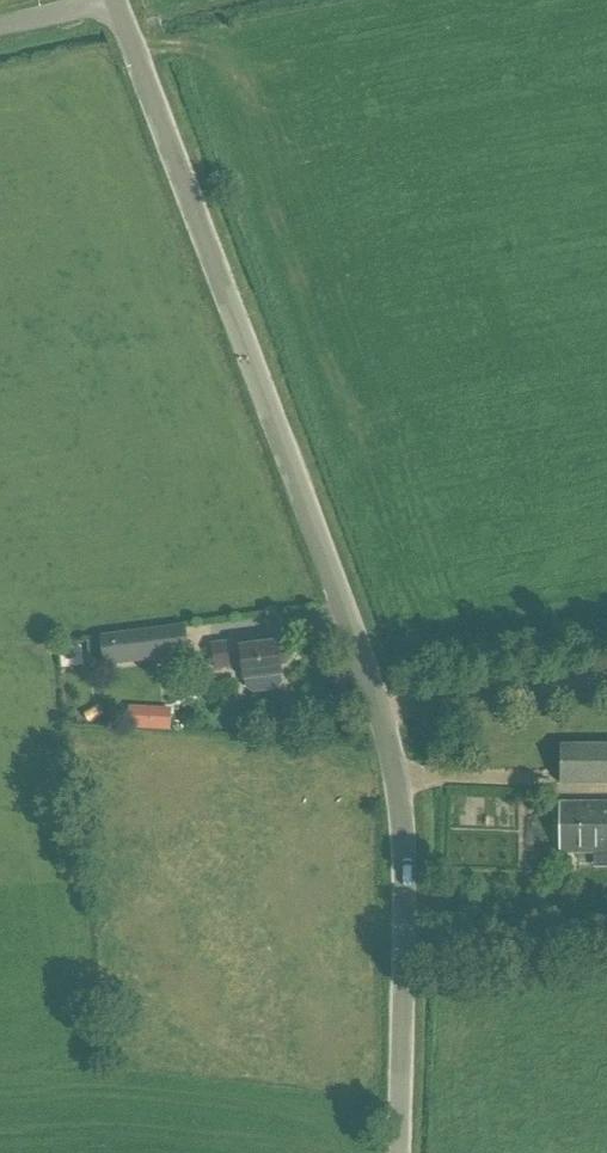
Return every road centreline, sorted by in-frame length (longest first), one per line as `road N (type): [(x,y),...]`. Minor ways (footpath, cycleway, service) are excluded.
road 1 (unclassified): [(381,1152),(392,783),(115,2)]

